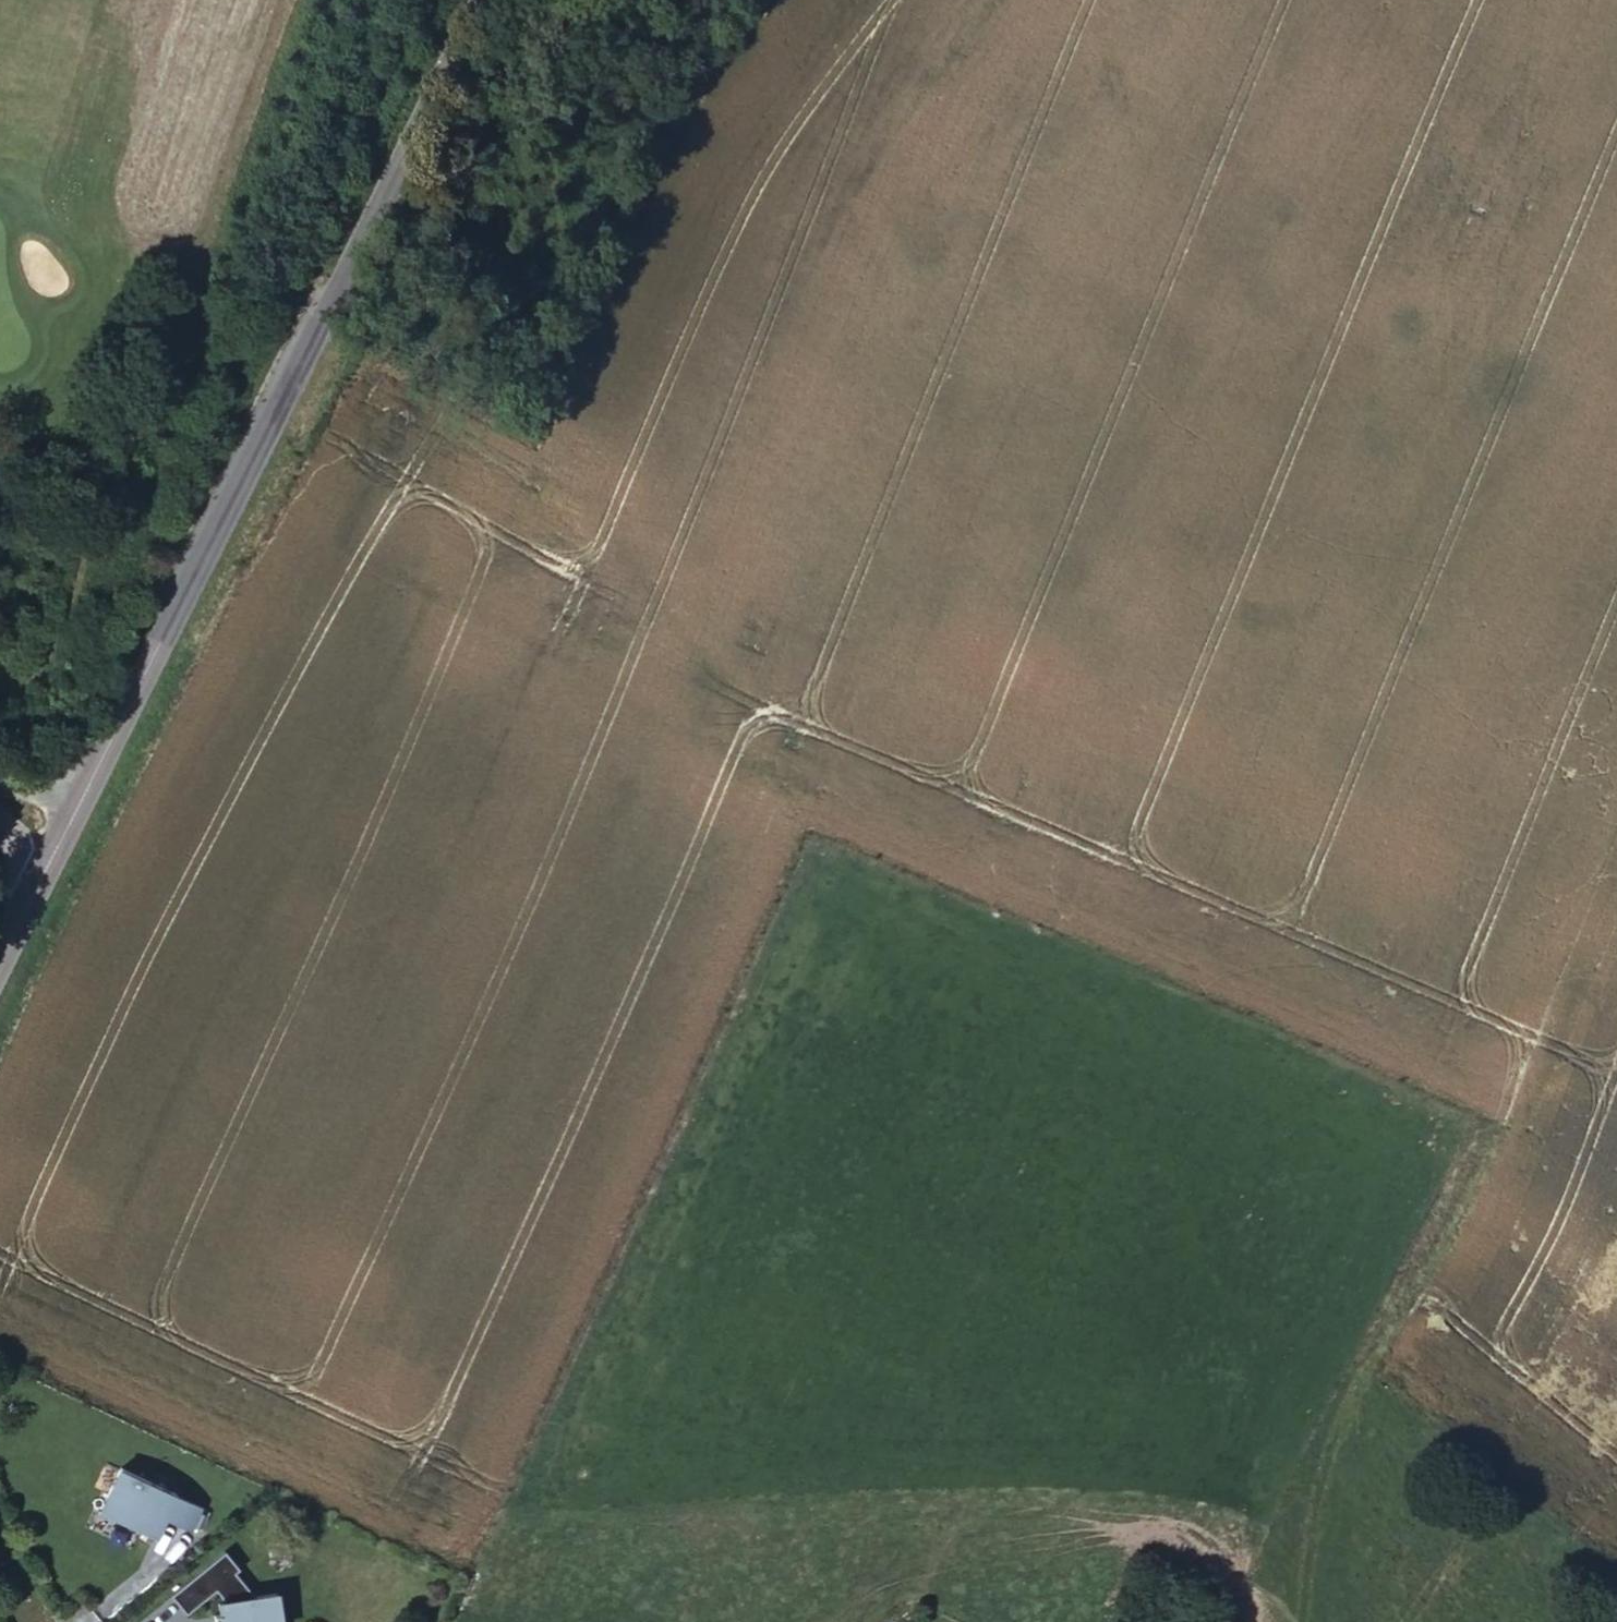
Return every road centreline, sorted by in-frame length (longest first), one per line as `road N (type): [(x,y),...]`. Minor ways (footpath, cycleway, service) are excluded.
road 1 (tertiary): [(81,812),(491,0)]

